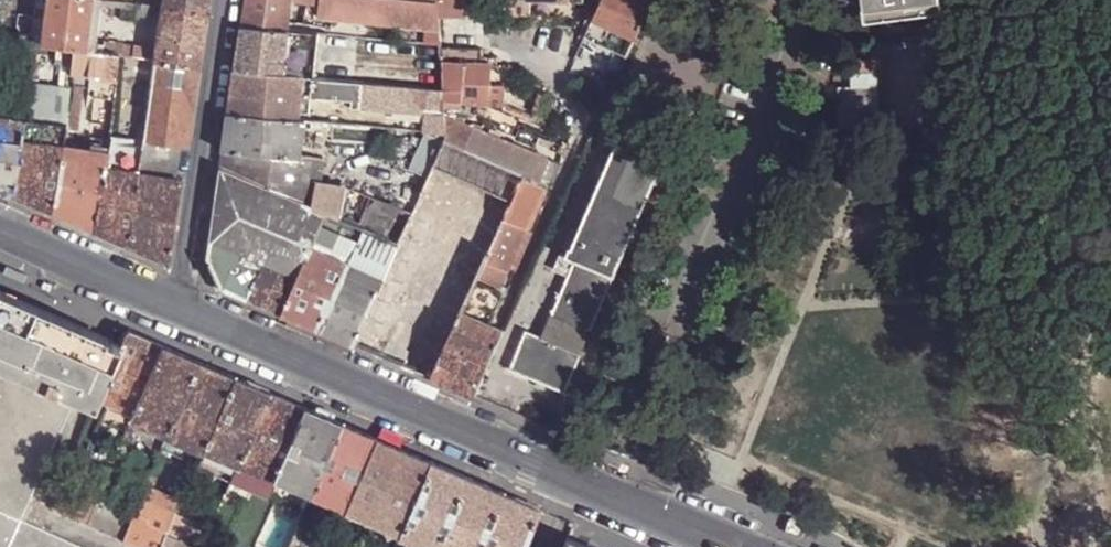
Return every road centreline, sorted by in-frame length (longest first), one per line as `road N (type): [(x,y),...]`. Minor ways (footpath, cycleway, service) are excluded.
road 1 (tertiary): [(190,315),(727,546)]
road 2 (residential): [(190,315),(228,0)]
road 3 (tertiary): [(0,234),(190,315)]

